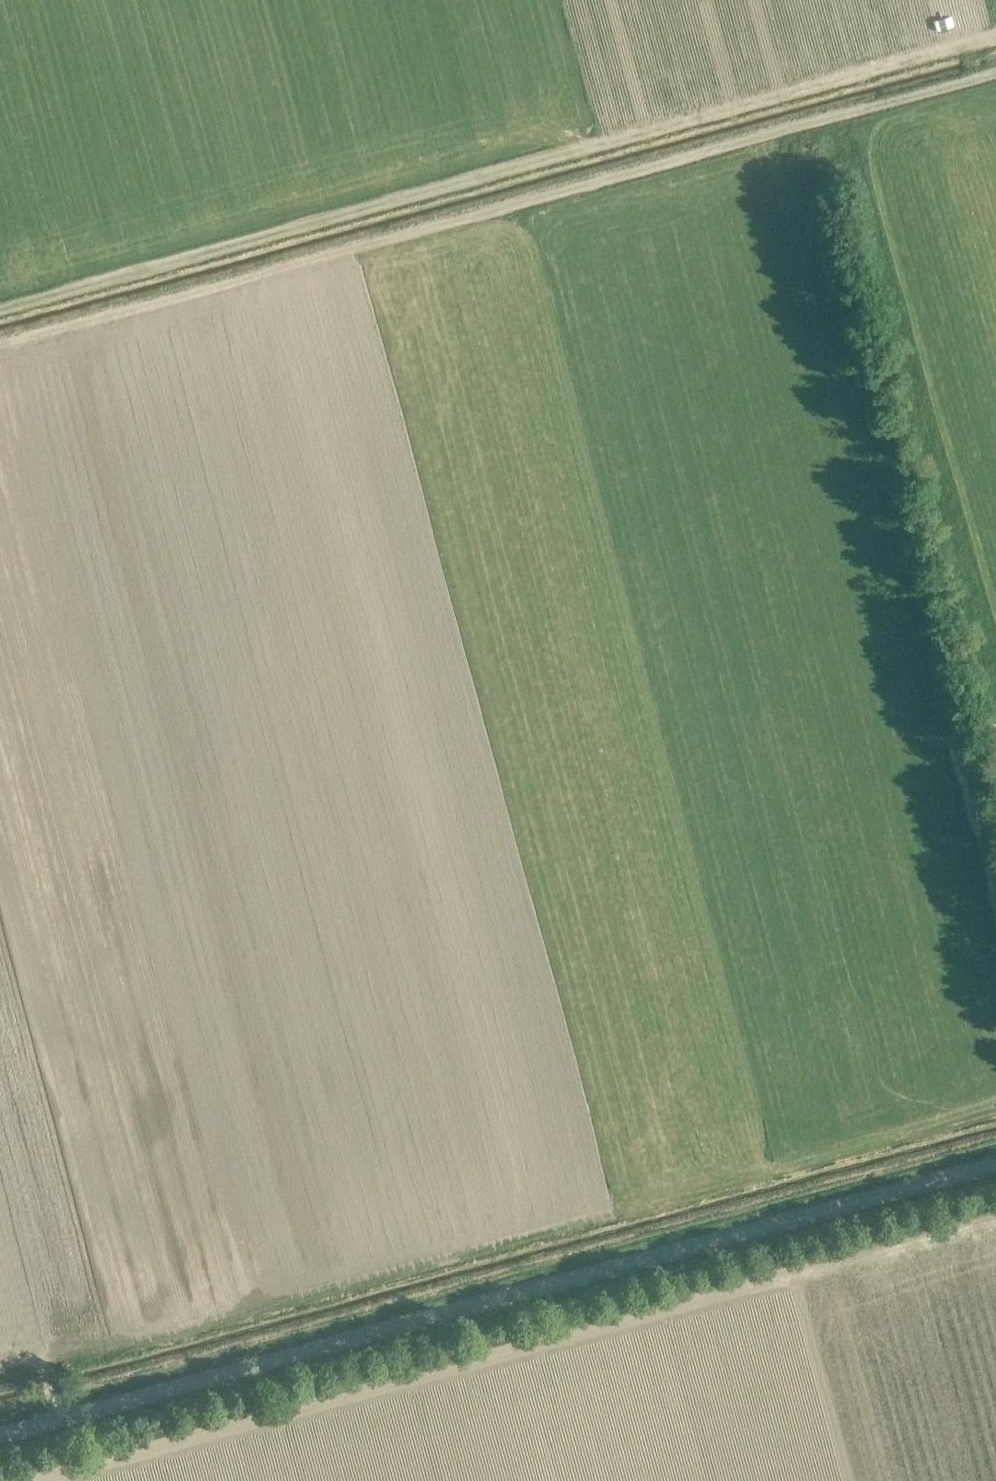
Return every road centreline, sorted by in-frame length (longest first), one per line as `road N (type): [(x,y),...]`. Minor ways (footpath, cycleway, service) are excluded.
road 1 (unclassified): [(0,1434),(995,1163)]

